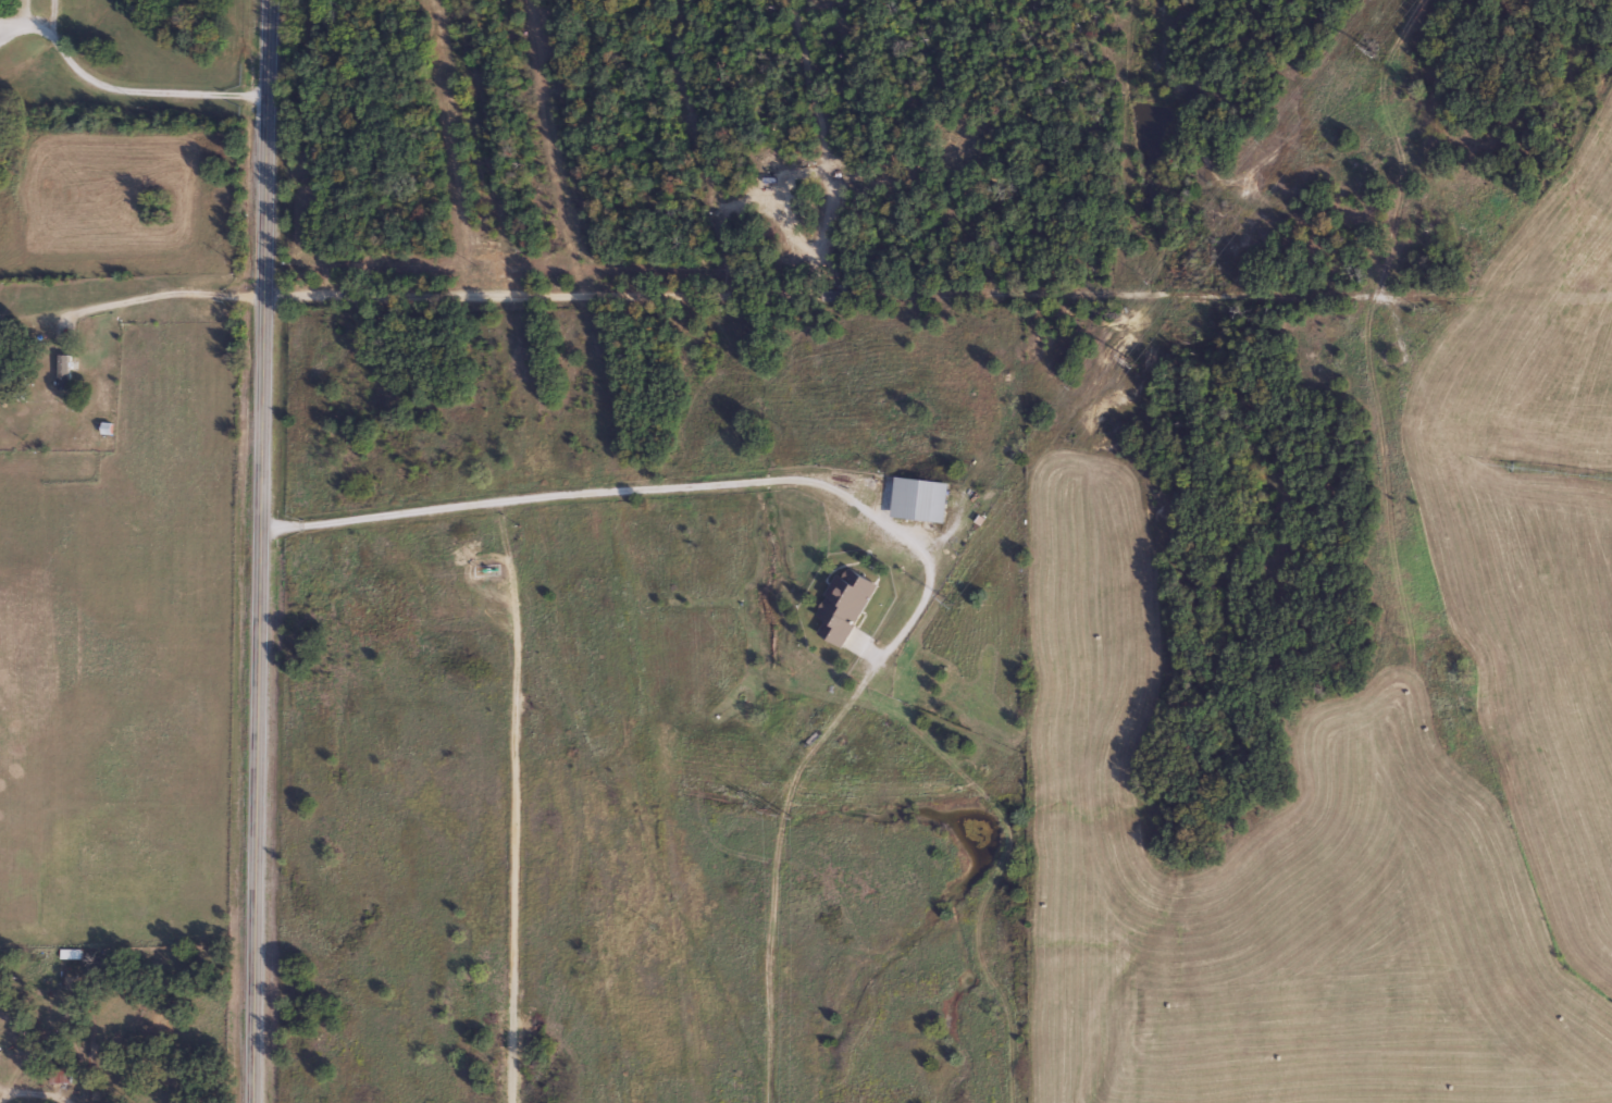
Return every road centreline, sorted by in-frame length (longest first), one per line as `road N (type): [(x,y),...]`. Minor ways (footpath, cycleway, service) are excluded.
road 1 (secondary): [(257,1102),(274,0)]

